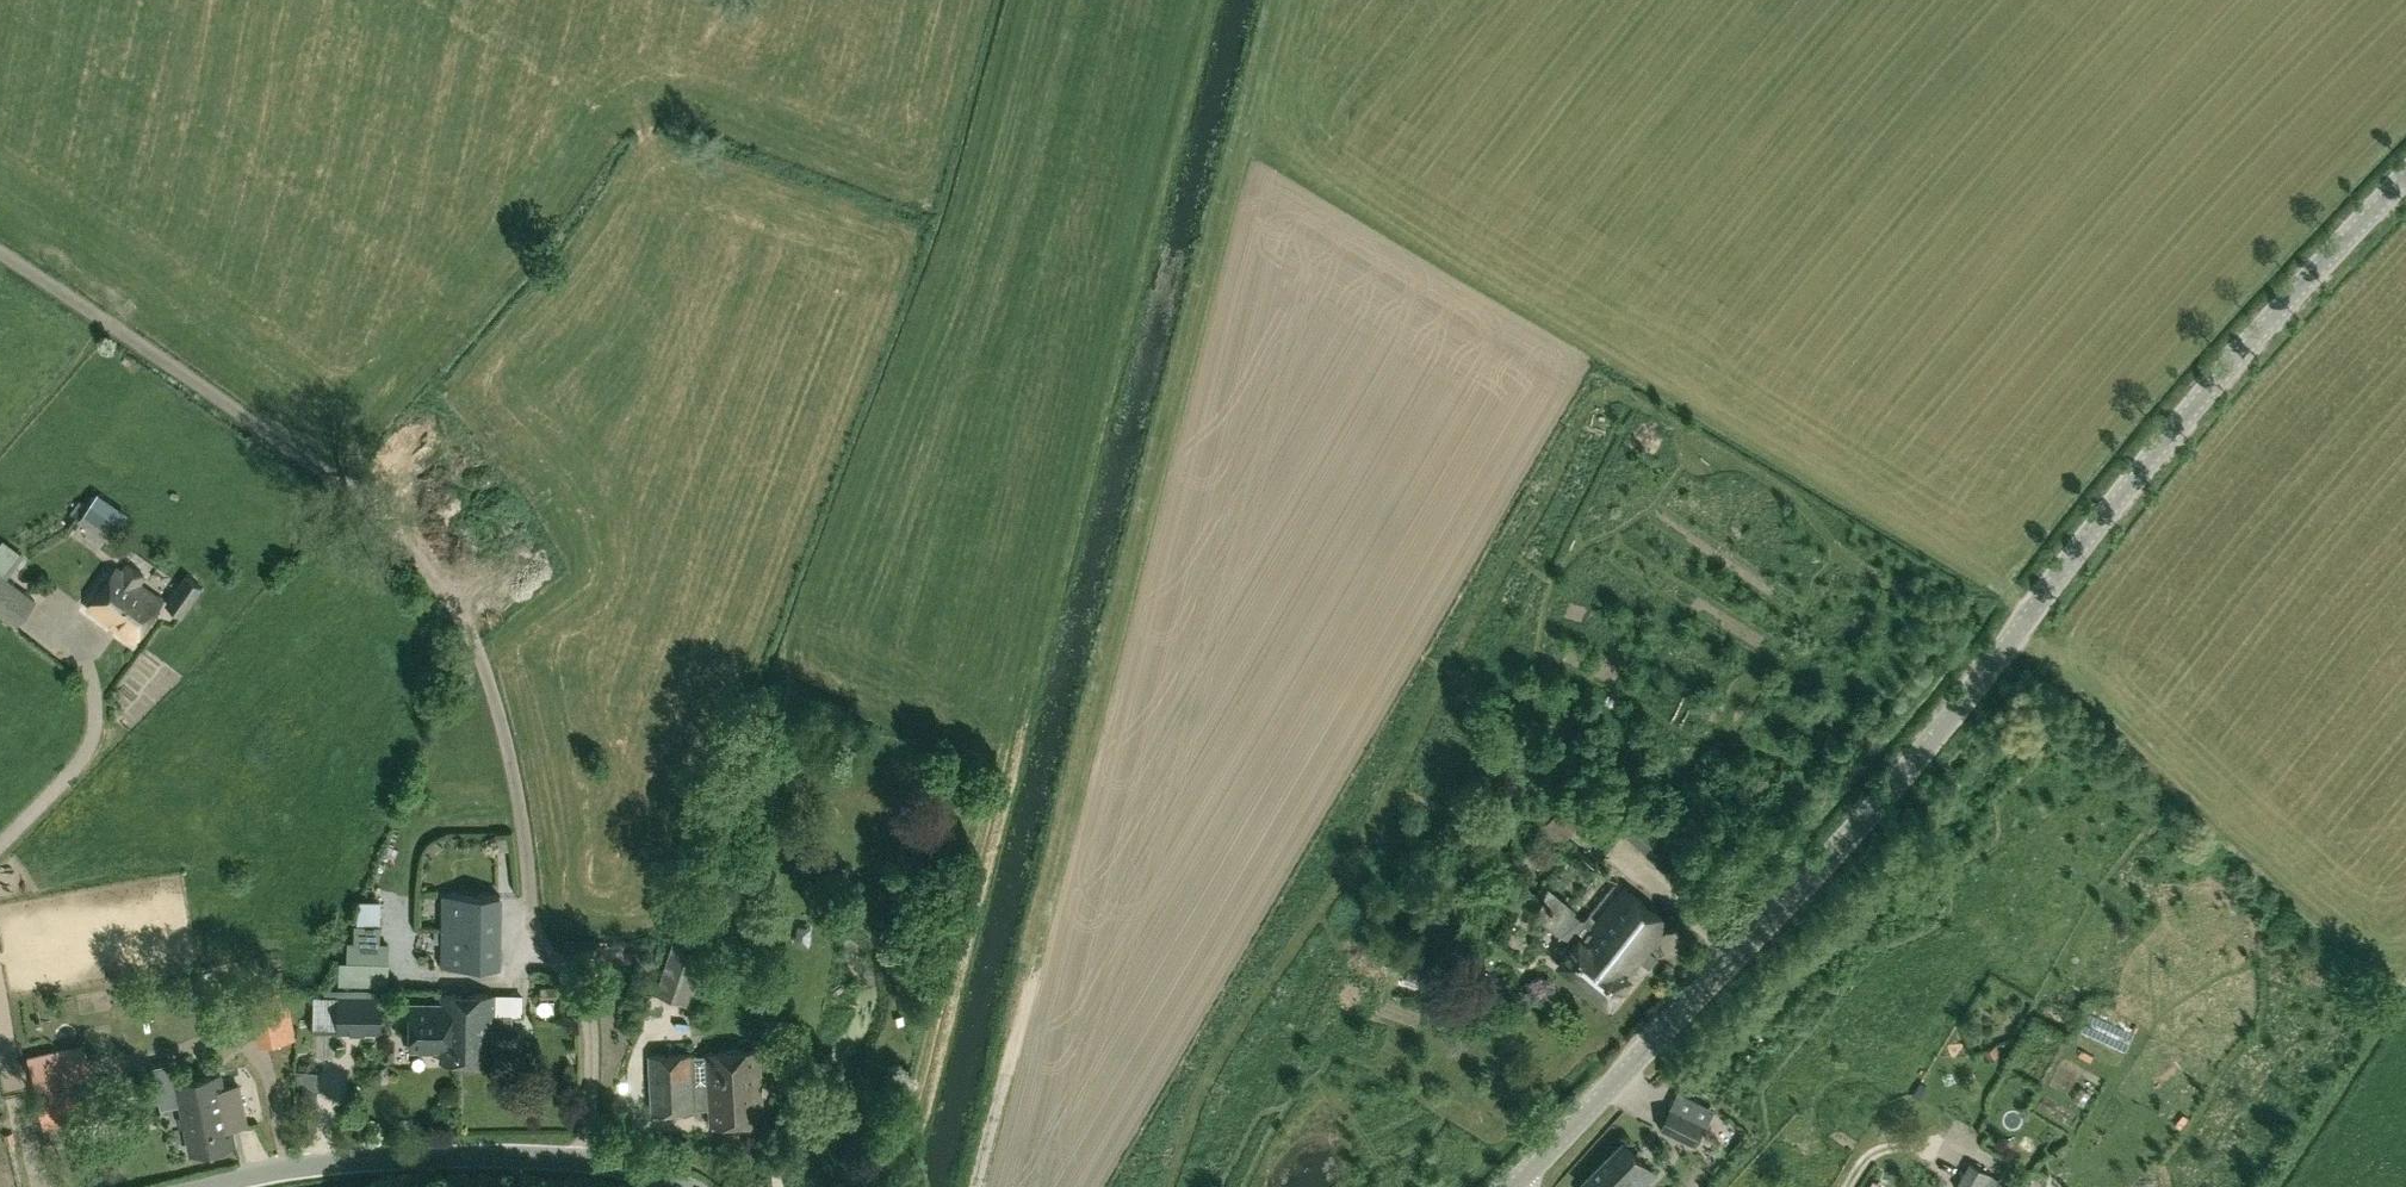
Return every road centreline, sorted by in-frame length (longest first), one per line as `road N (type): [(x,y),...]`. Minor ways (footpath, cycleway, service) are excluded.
road 1 (tertiary): [(1528,1170),(1891,775),(2186,409),(2405,169)]
road 2 (unclassified): [(593,1155),(600,1010),(546,936),(493,690),(444,591),(362,505),(0,257)]
road 3 (tertiary): [(593,1155),(342,1161),(204,1186)]

